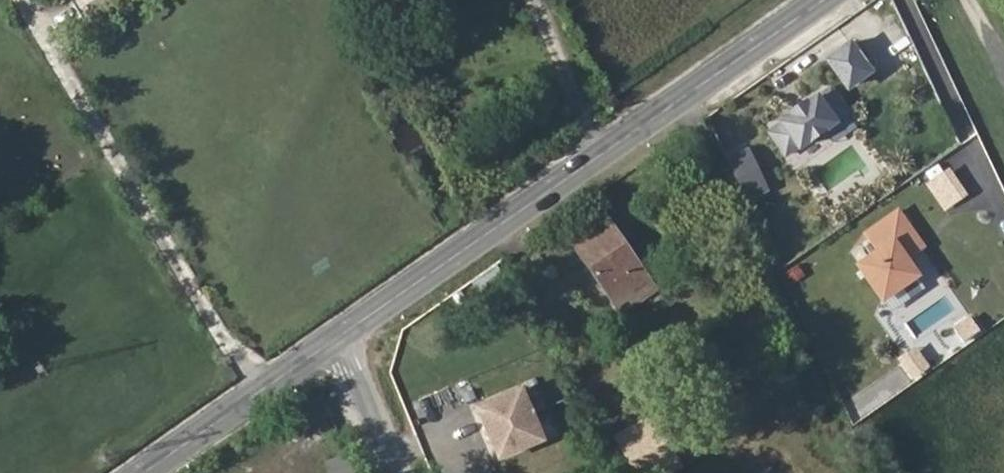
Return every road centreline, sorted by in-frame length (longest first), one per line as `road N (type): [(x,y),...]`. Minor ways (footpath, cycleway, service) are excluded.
road 1 (tertiary): [(825,0),(340,337)]
road 2 (tertiary): [(340,337),(144,472)]
road 3 (residential): [(397,472),(340,337)]

